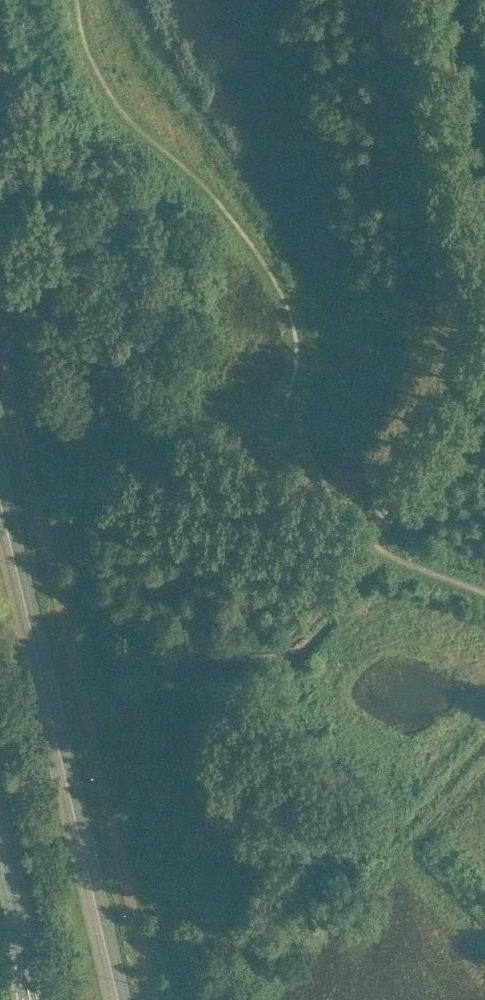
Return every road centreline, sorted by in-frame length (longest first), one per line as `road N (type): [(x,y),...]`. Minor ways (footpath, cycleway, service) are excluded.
road 1 (secondary): [(123,999),(0,467)]
road 2 (secondary): [(0,833),(40,999)]

